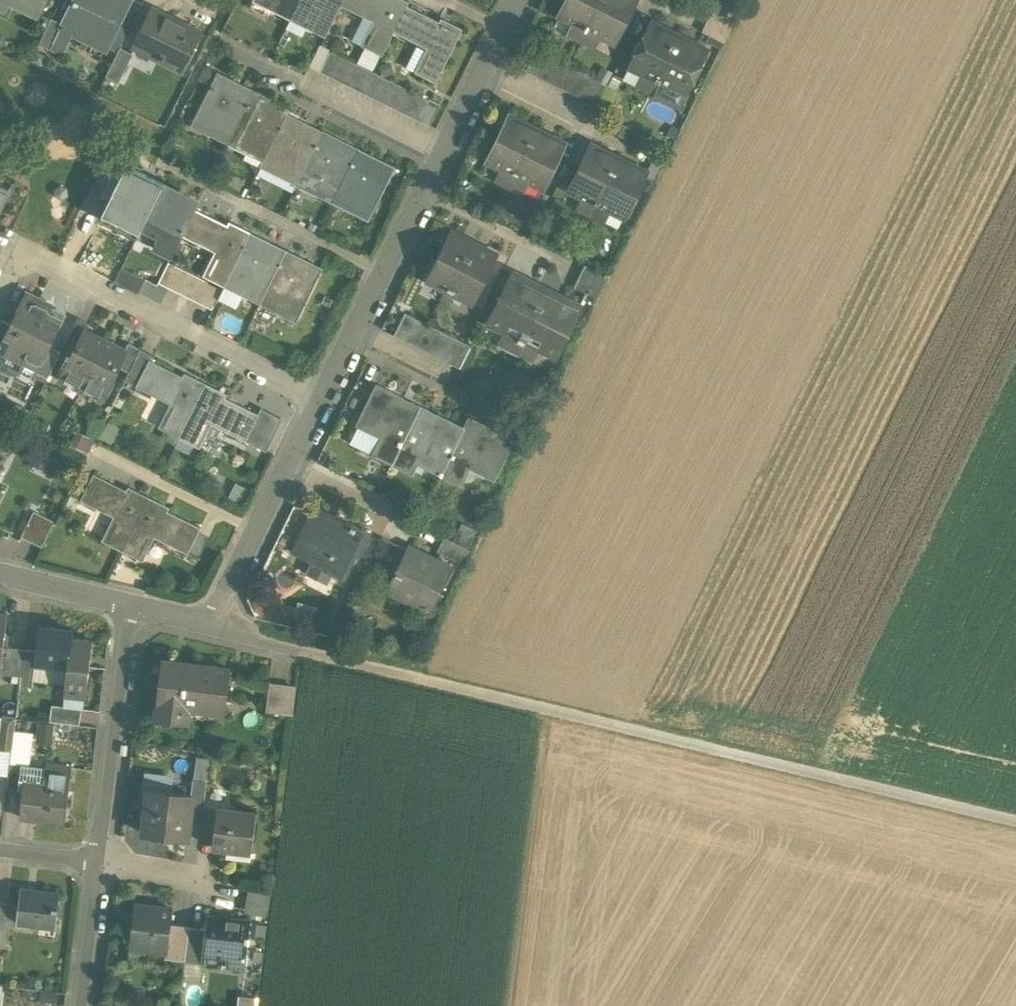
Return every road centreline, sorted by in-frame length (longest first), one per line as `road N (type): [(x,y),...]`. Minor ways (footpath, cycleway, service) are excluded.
road 1 (track): [(323,651),(1015,824)]
road 2 (residential): [(523,0),(320,407)]
road 3 (residential): [(0,284),(16,253),(320,407)]
road 4 (residential): [(131,604),(94,862)]
road 5 (residential): [(320,407),(232,590),(227,627)]
road 6 (residential): [(94,862),(77,1005)]
road 7 (residential): [(232,889),(94,862)]
road 8 (residential): [(0,572),(131,604)]

